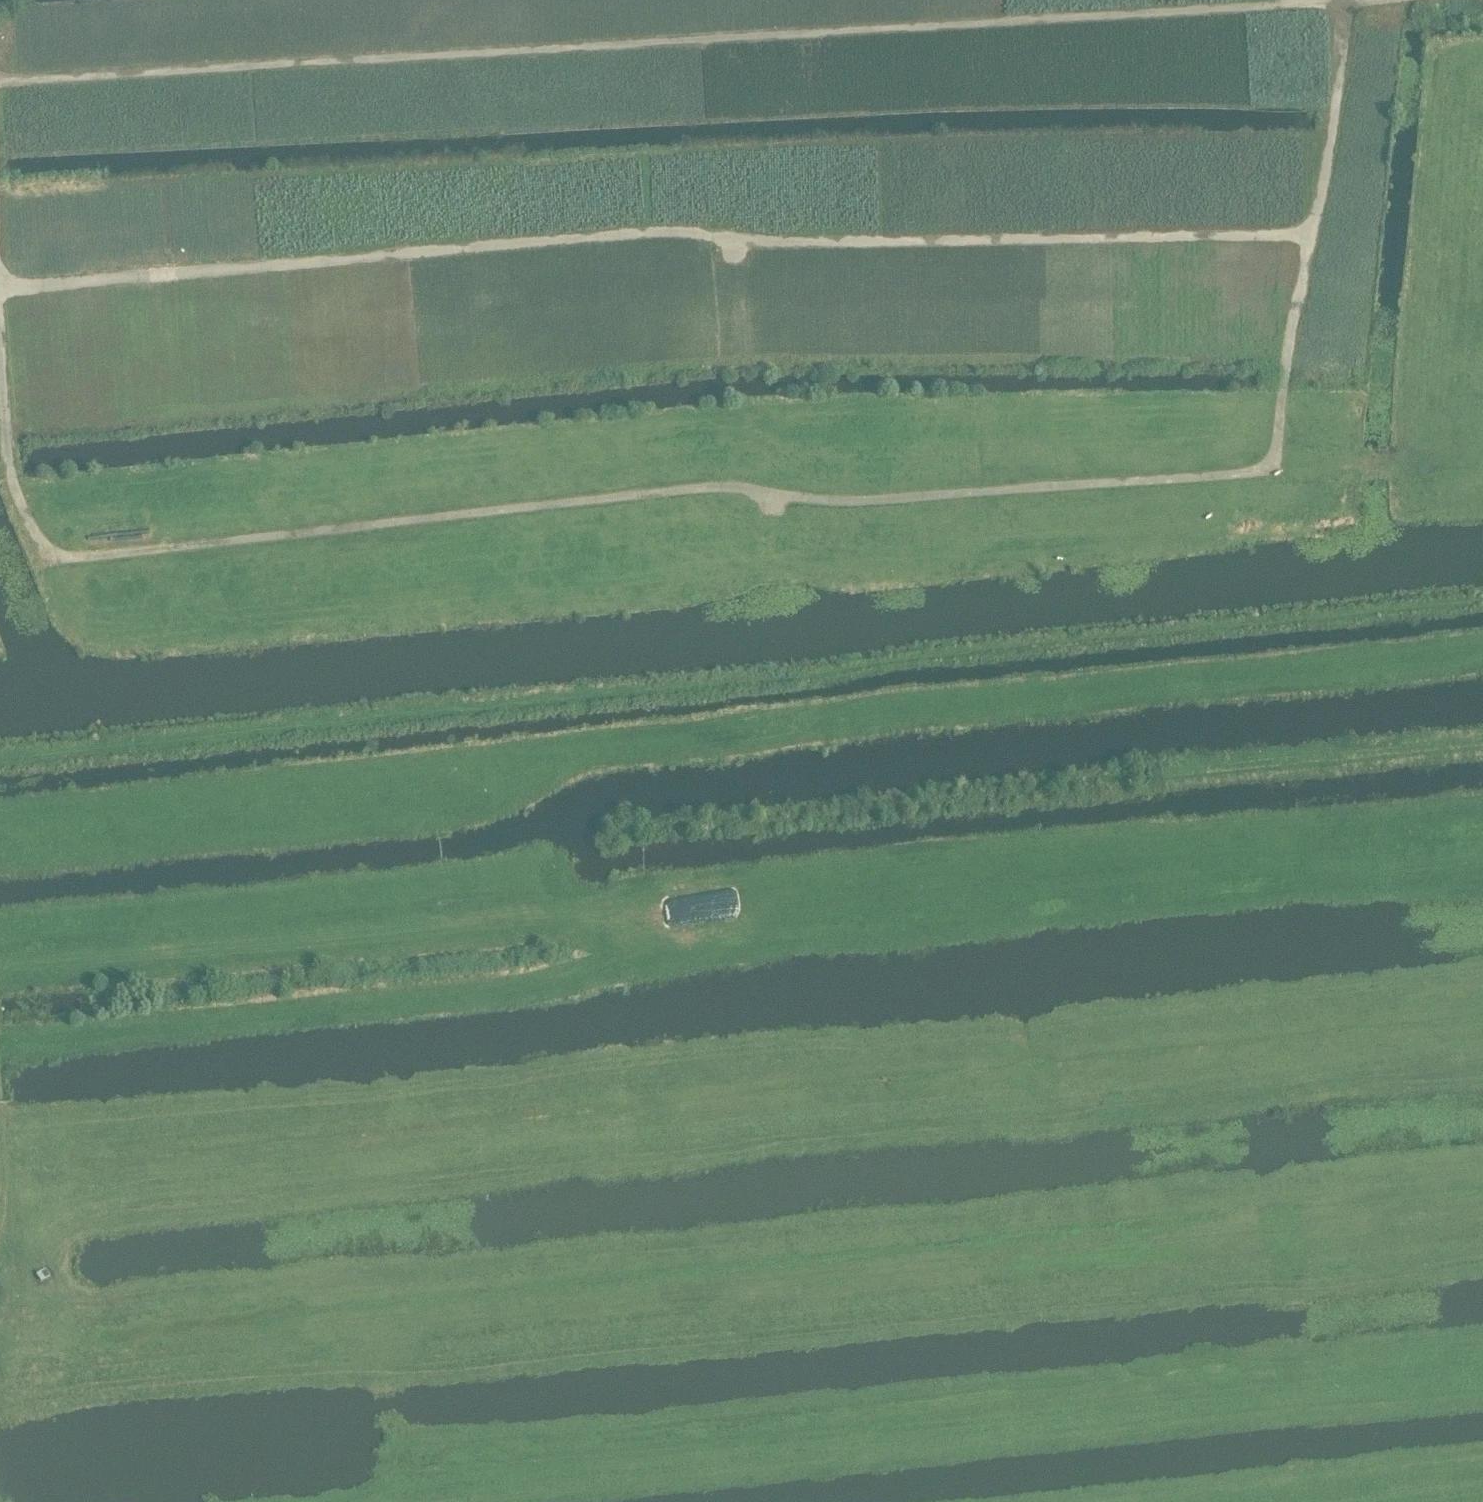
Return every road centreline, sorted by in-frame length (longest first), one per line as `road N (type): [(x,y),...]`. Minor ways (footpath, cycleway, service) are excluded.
road 1 (track): [(0,321),(20,501),(42,540),(76,559),(727,488),(838,504),(1273,470),(1284,368),(1340,90),(1343,0)]
road 2 (track): [(1336,0),(0,81)]
road 3 (track): [(0,287),(651,230),(803,244),(1309,235)]

